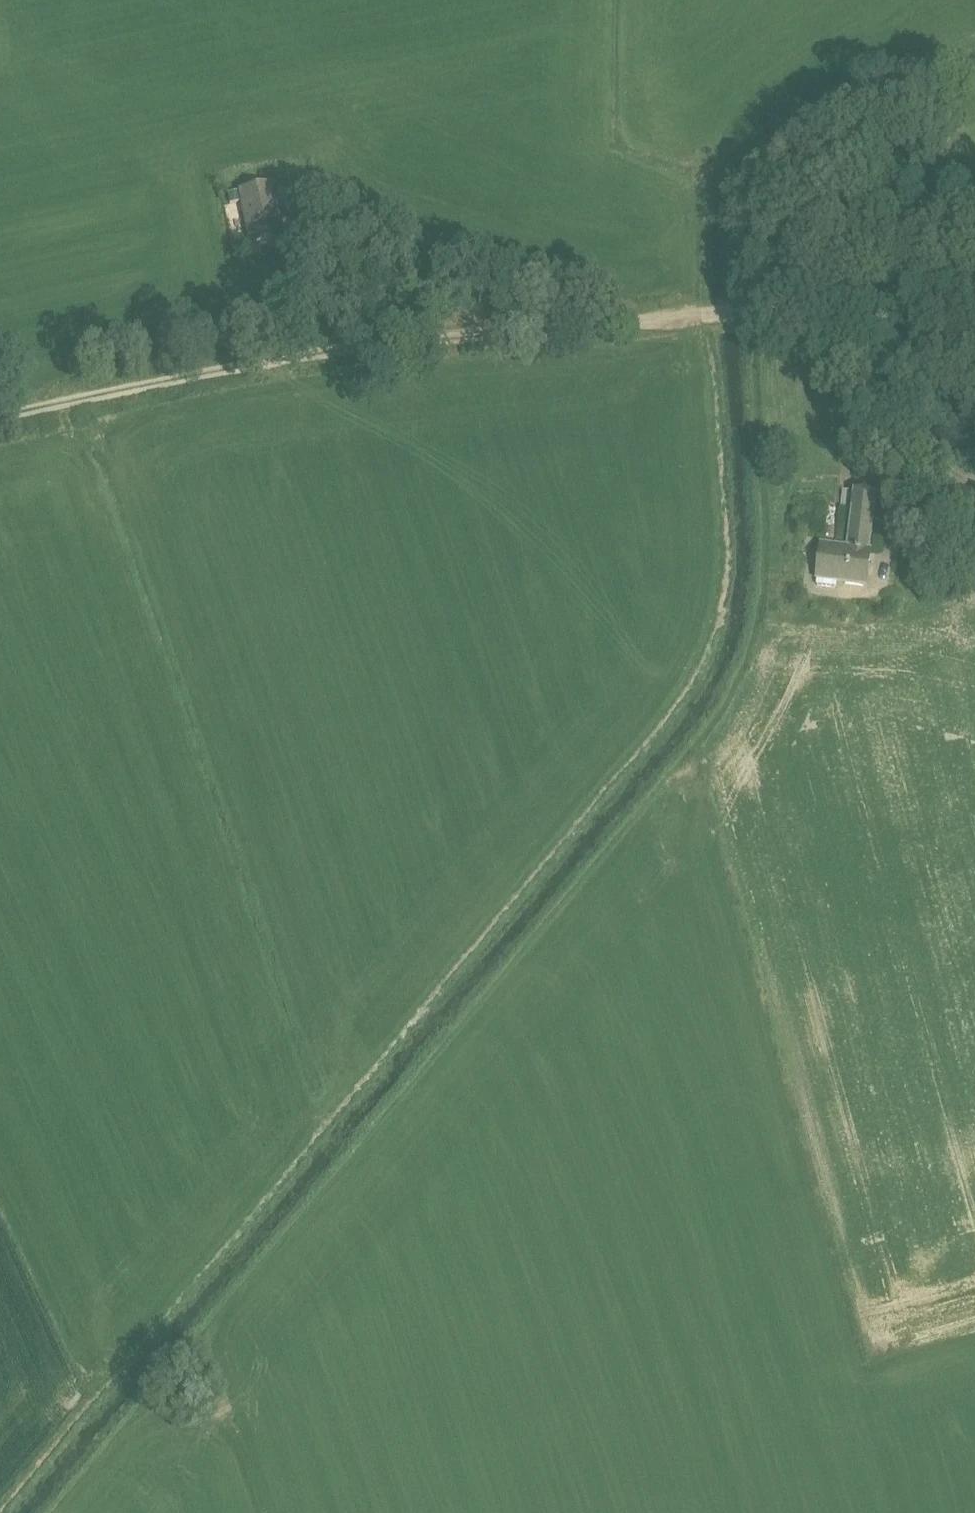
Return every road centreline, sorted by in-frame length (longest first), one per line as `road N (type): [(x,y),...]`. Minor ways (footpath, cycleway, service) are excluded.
road 1 (track): [(0,415),(336,348),(754,314)]
road 2 (track): [(754,314),(974,295)]

